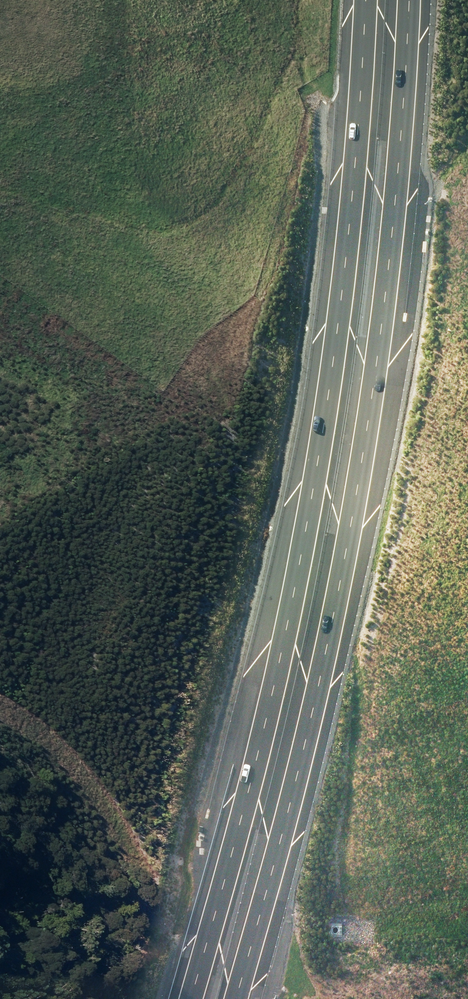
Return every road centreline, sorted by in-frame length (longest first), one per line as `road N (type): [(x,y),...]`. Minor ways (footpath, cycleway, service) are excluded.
road 1 (motorway): [(191,998),(269,714),(311,515),(338,337),(366,0)]
road 2 (motorway): [(409,0),(372,404),(321,682),(243,998)]

